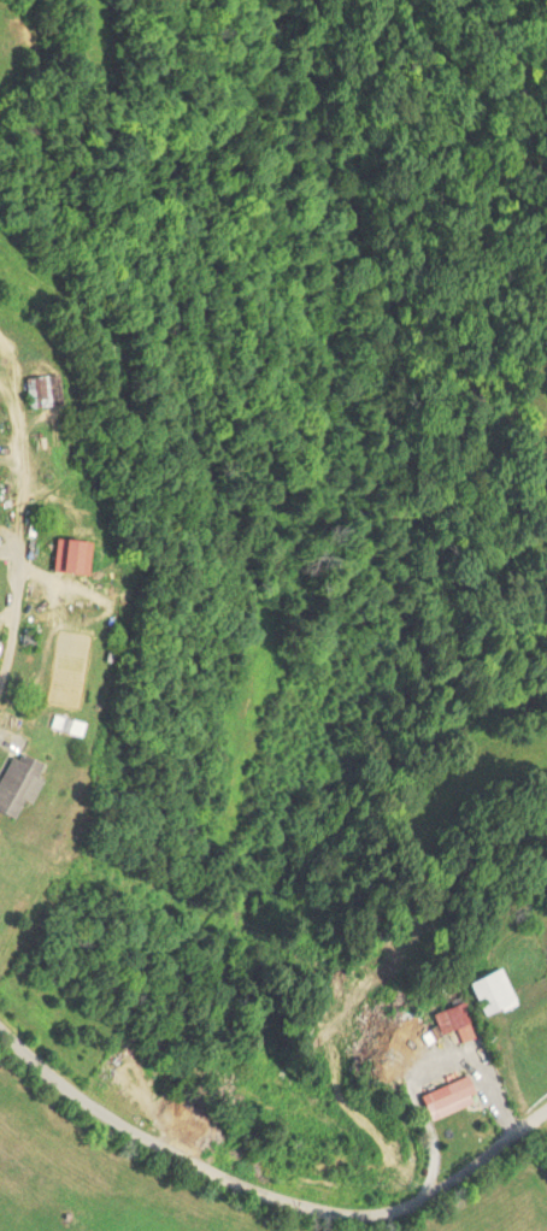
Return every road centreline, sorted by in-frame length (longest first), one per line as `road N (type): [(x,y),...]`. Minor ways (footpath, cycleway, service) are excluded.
road 1 (residential): [(0,1027),(36,1062),(154,1145),(206,1174),(294,1206),(354,1214),(405,1206),(546,1111)]
road 2 (residential): [(0,713),(35,647),(51,463),(39,346),(0,326)]

